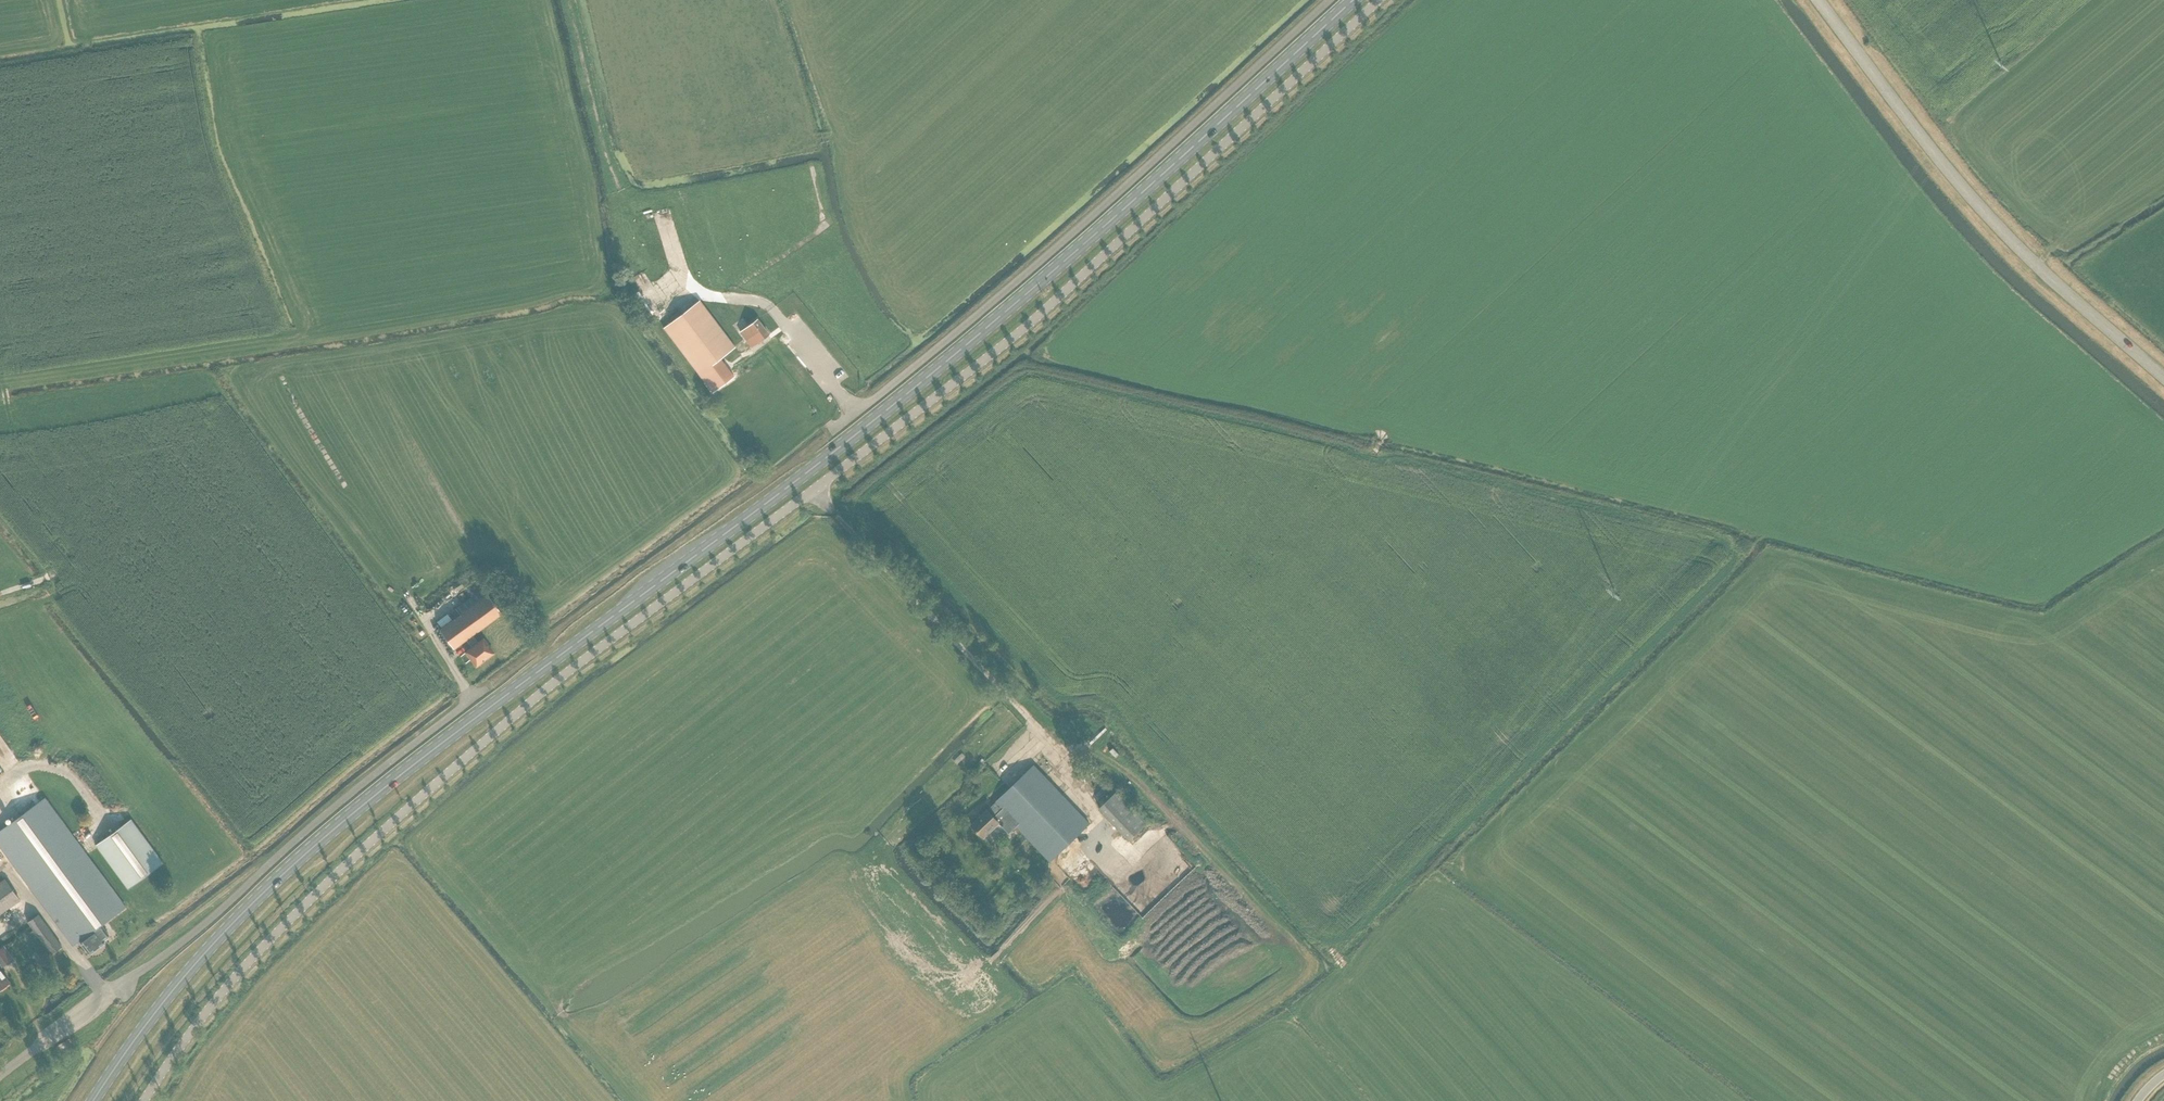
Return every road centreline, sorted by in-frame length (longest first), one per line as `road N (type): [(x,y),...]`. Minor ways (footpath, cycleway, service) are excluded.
road 1 (primary): [(92,1100),(176,985),(297,859),(887,409),(1352,0)]
road 2 (unclassified): [(147,1100),(237,976),(421,796),(548,686),(1007,342),(1381,0)]
road 3 (unclassified): [(1330,0),(990,306),(830,432)]
road 4 (unclassified): [(0,1082),(197,933),(355,788),(486,689)]
road 5 (secondary): [(2163,378),(1973,210),(1817,0)]

